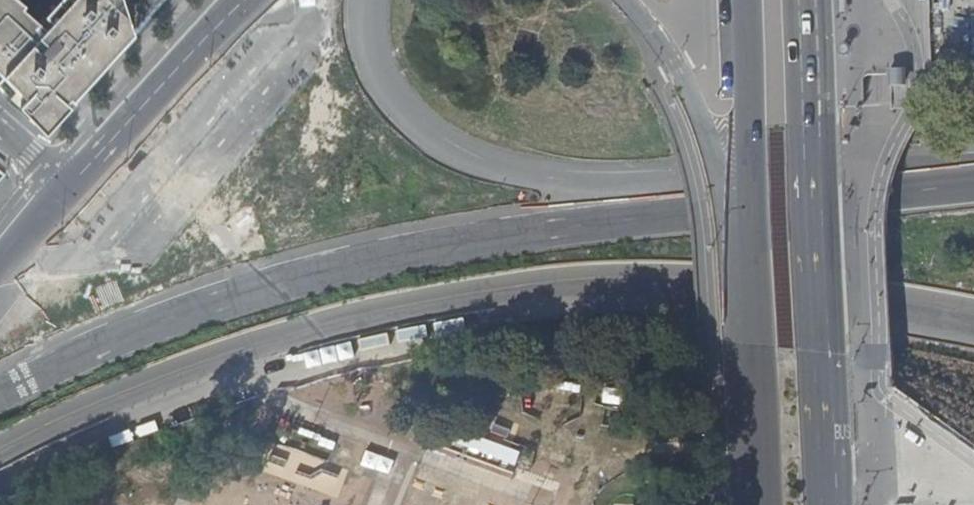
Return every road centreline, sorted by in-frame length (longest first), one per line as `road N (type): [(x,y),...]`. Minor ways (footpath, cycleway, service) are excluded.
road 1 (primary): [(830,504),(808,0)]
road 2 (primary): [(745,0),(756,504)]
road 3 (secondary): [(247,0),(68,193)]

